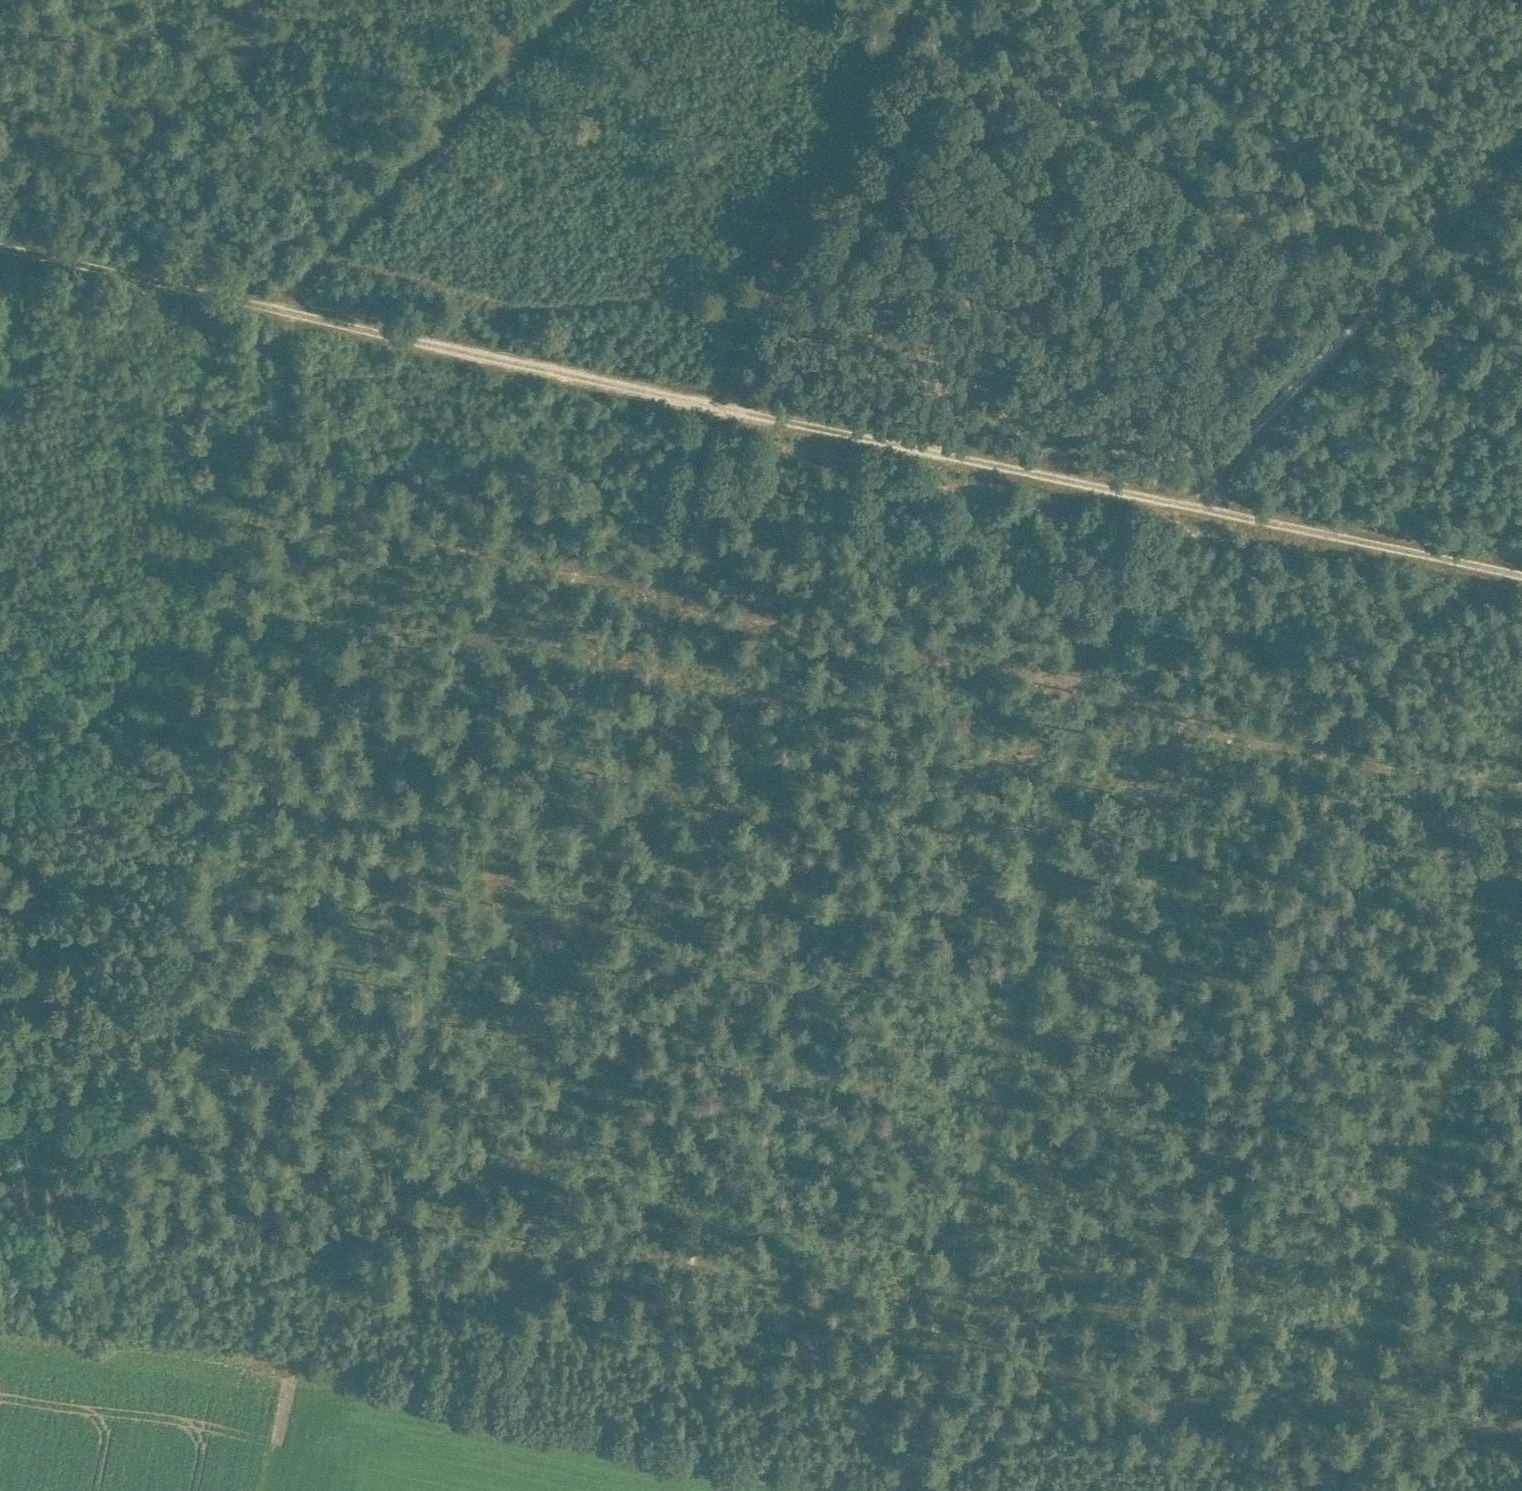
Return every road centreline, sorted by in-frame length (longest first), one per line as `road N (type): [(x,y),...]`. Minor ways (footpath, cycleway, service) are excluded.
road 1 (track): [(1521,574),(706,398)]
road 2 (track): [(706,398),(0,247)]
road 3 (track): [(277,306),(284,382),(276,432),(198,724)]

